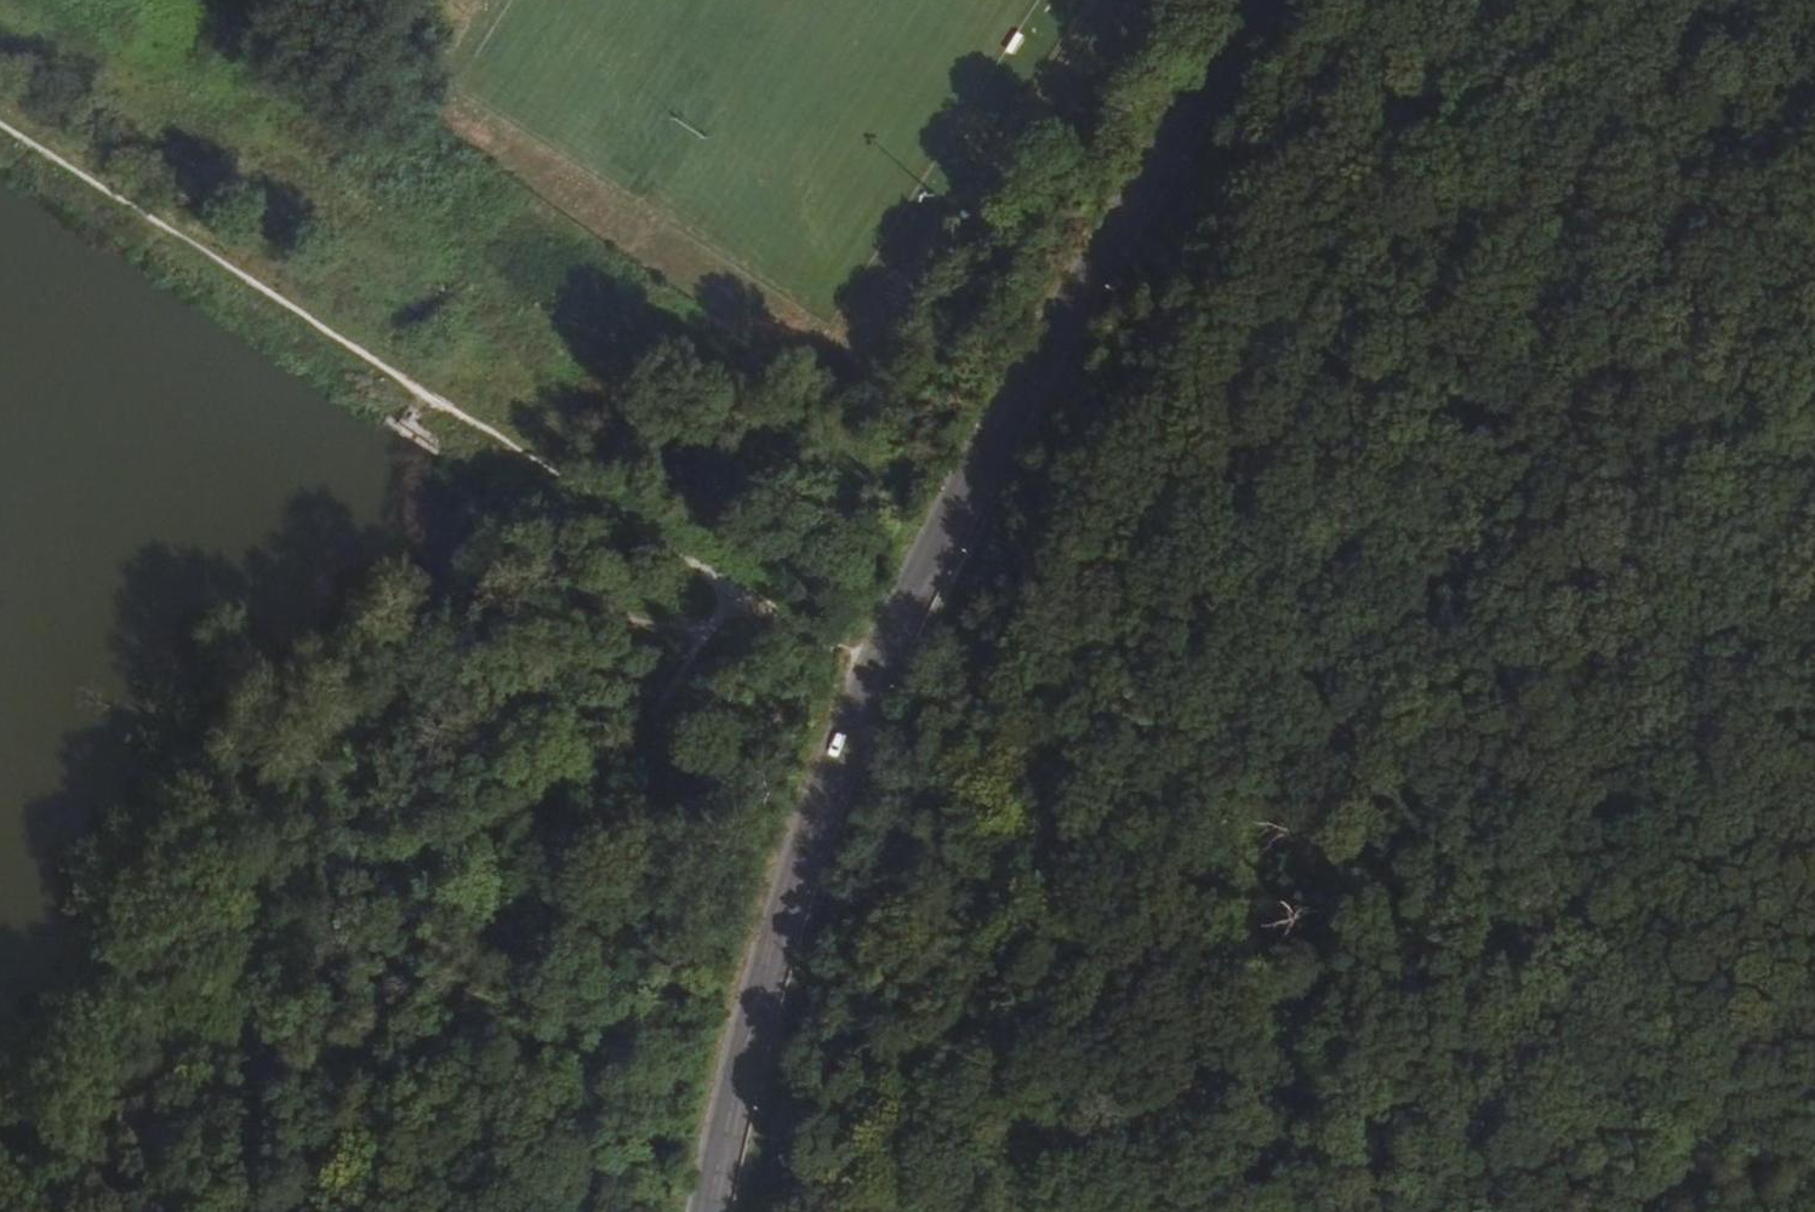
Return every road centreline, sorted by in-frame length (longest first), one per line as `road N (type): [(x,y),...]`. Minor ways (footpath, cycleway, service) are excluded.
road 1 (secondary): [(1266,0),(956,514),(876,676),(796,881),(710,1211)]

